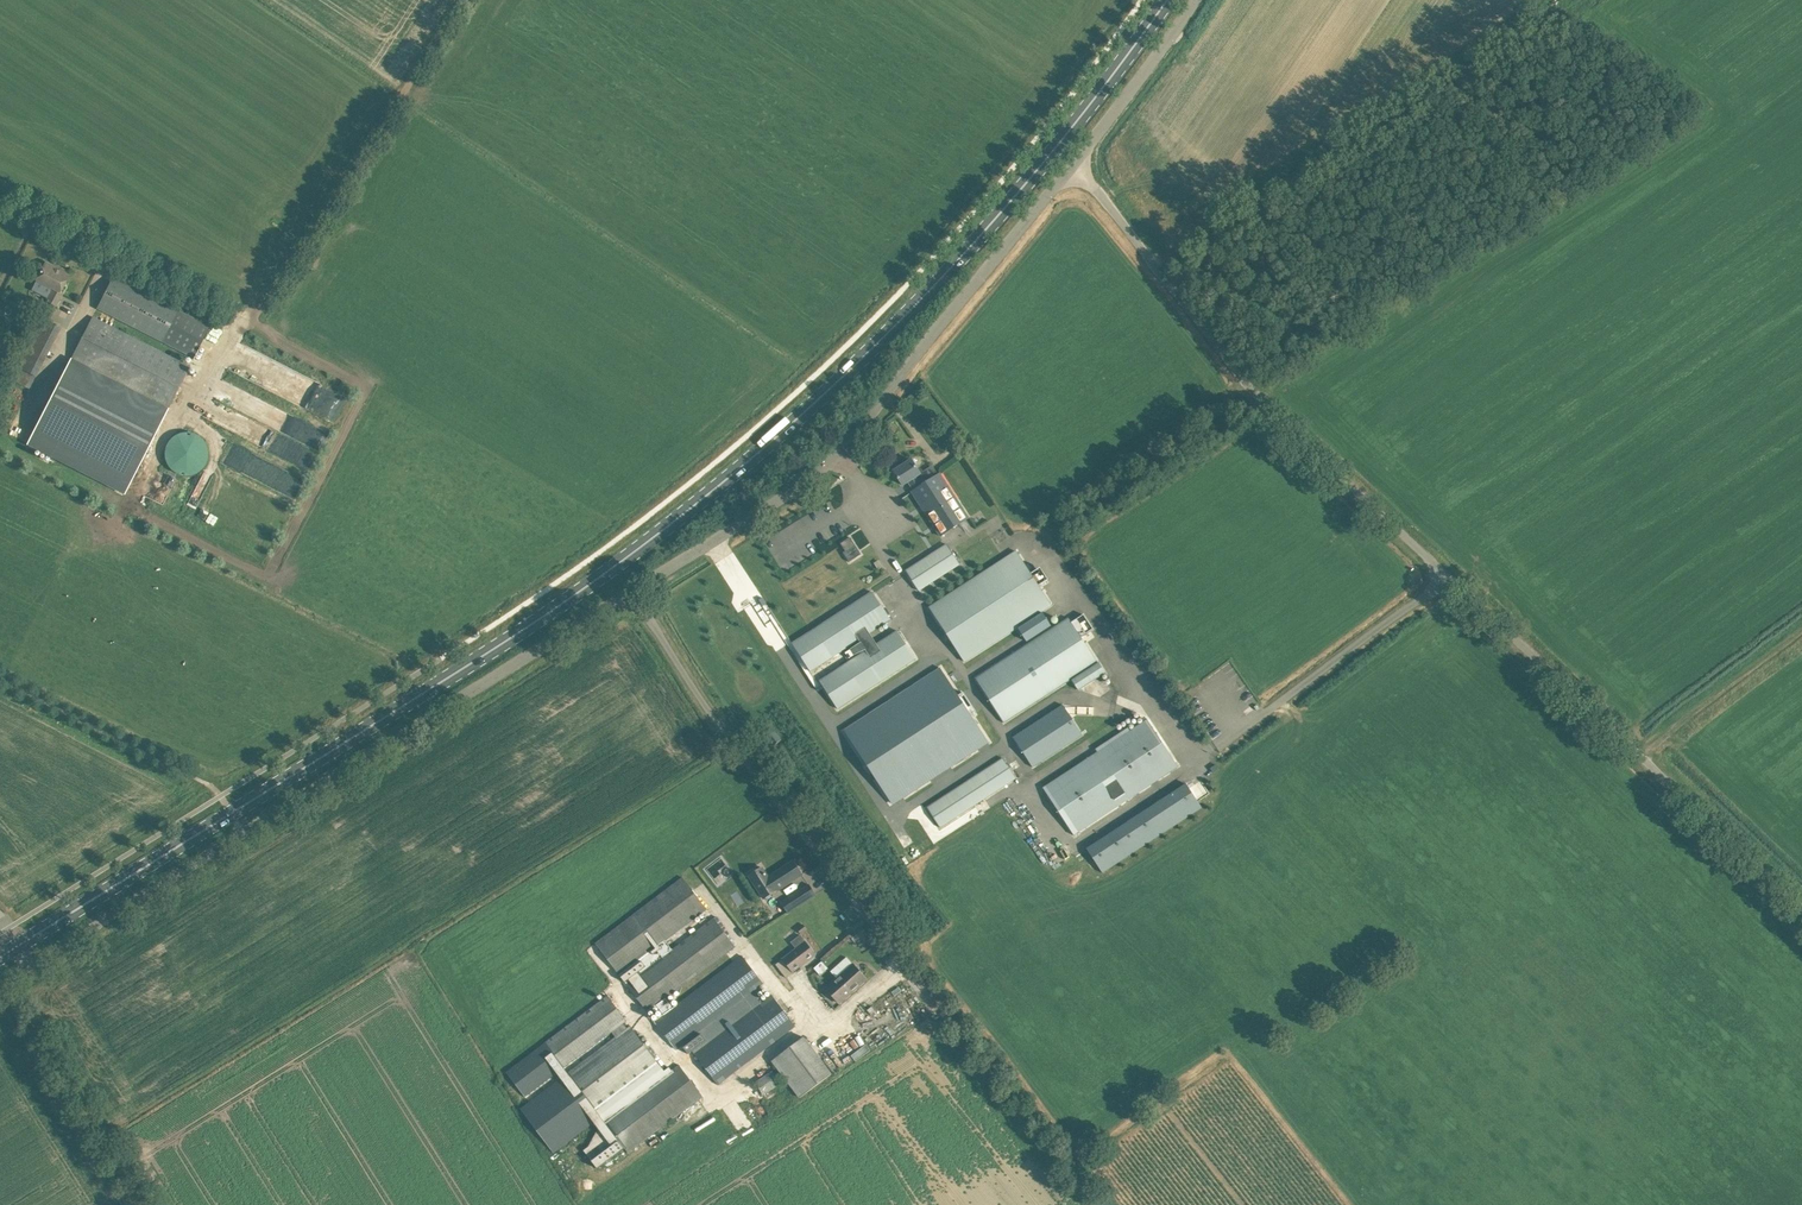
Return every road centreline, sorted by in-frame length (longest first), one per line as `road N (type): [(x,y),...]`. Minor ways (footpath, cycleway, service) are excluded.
road 1 (primary): [(0,961),(565,605),(755,459),(926,300),(1055,153),(1167,0)]
road 2 (unclassified): [(1801,908),(1246,377),(1078,171)]
road 3 (unclassified): [(0,985),(632,593)]
road 4 (unclassified): [(632,593),(784,501),(837,456),(1078,171)]
road 5 (track): [(1153,265),(1579,0)]
road 6 (unclassified): [(632,593),(741,754),(893,951)]
road 7 (unclassified): [(234,323),(0,202)]
road 8 (track): [(1616,733),(1801,595)]
road 9 (unclassified): [(1078,171),(1196,0)]
road 10 (track): [(1801,632),(1636,751)]

